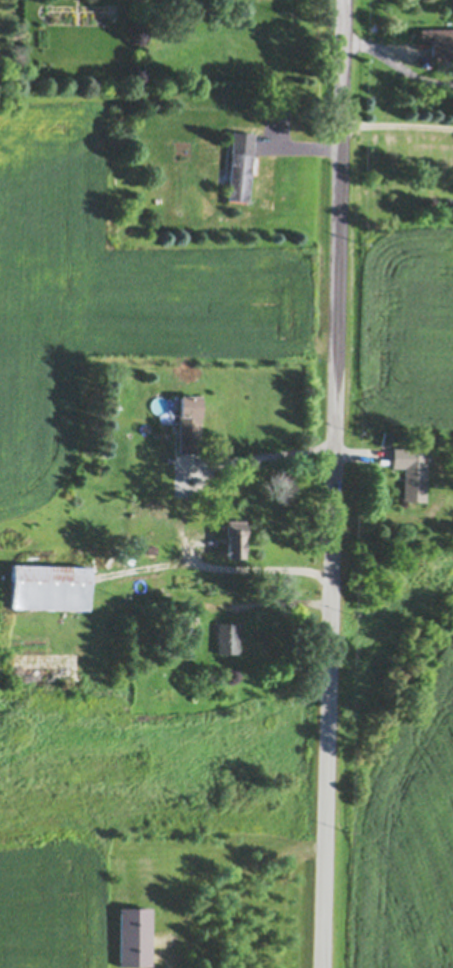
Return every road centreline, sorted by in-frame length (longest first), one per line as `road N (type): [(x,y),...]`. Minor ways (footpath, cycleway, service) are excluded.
road 1 (residential): [(346,0),(323,967)]

